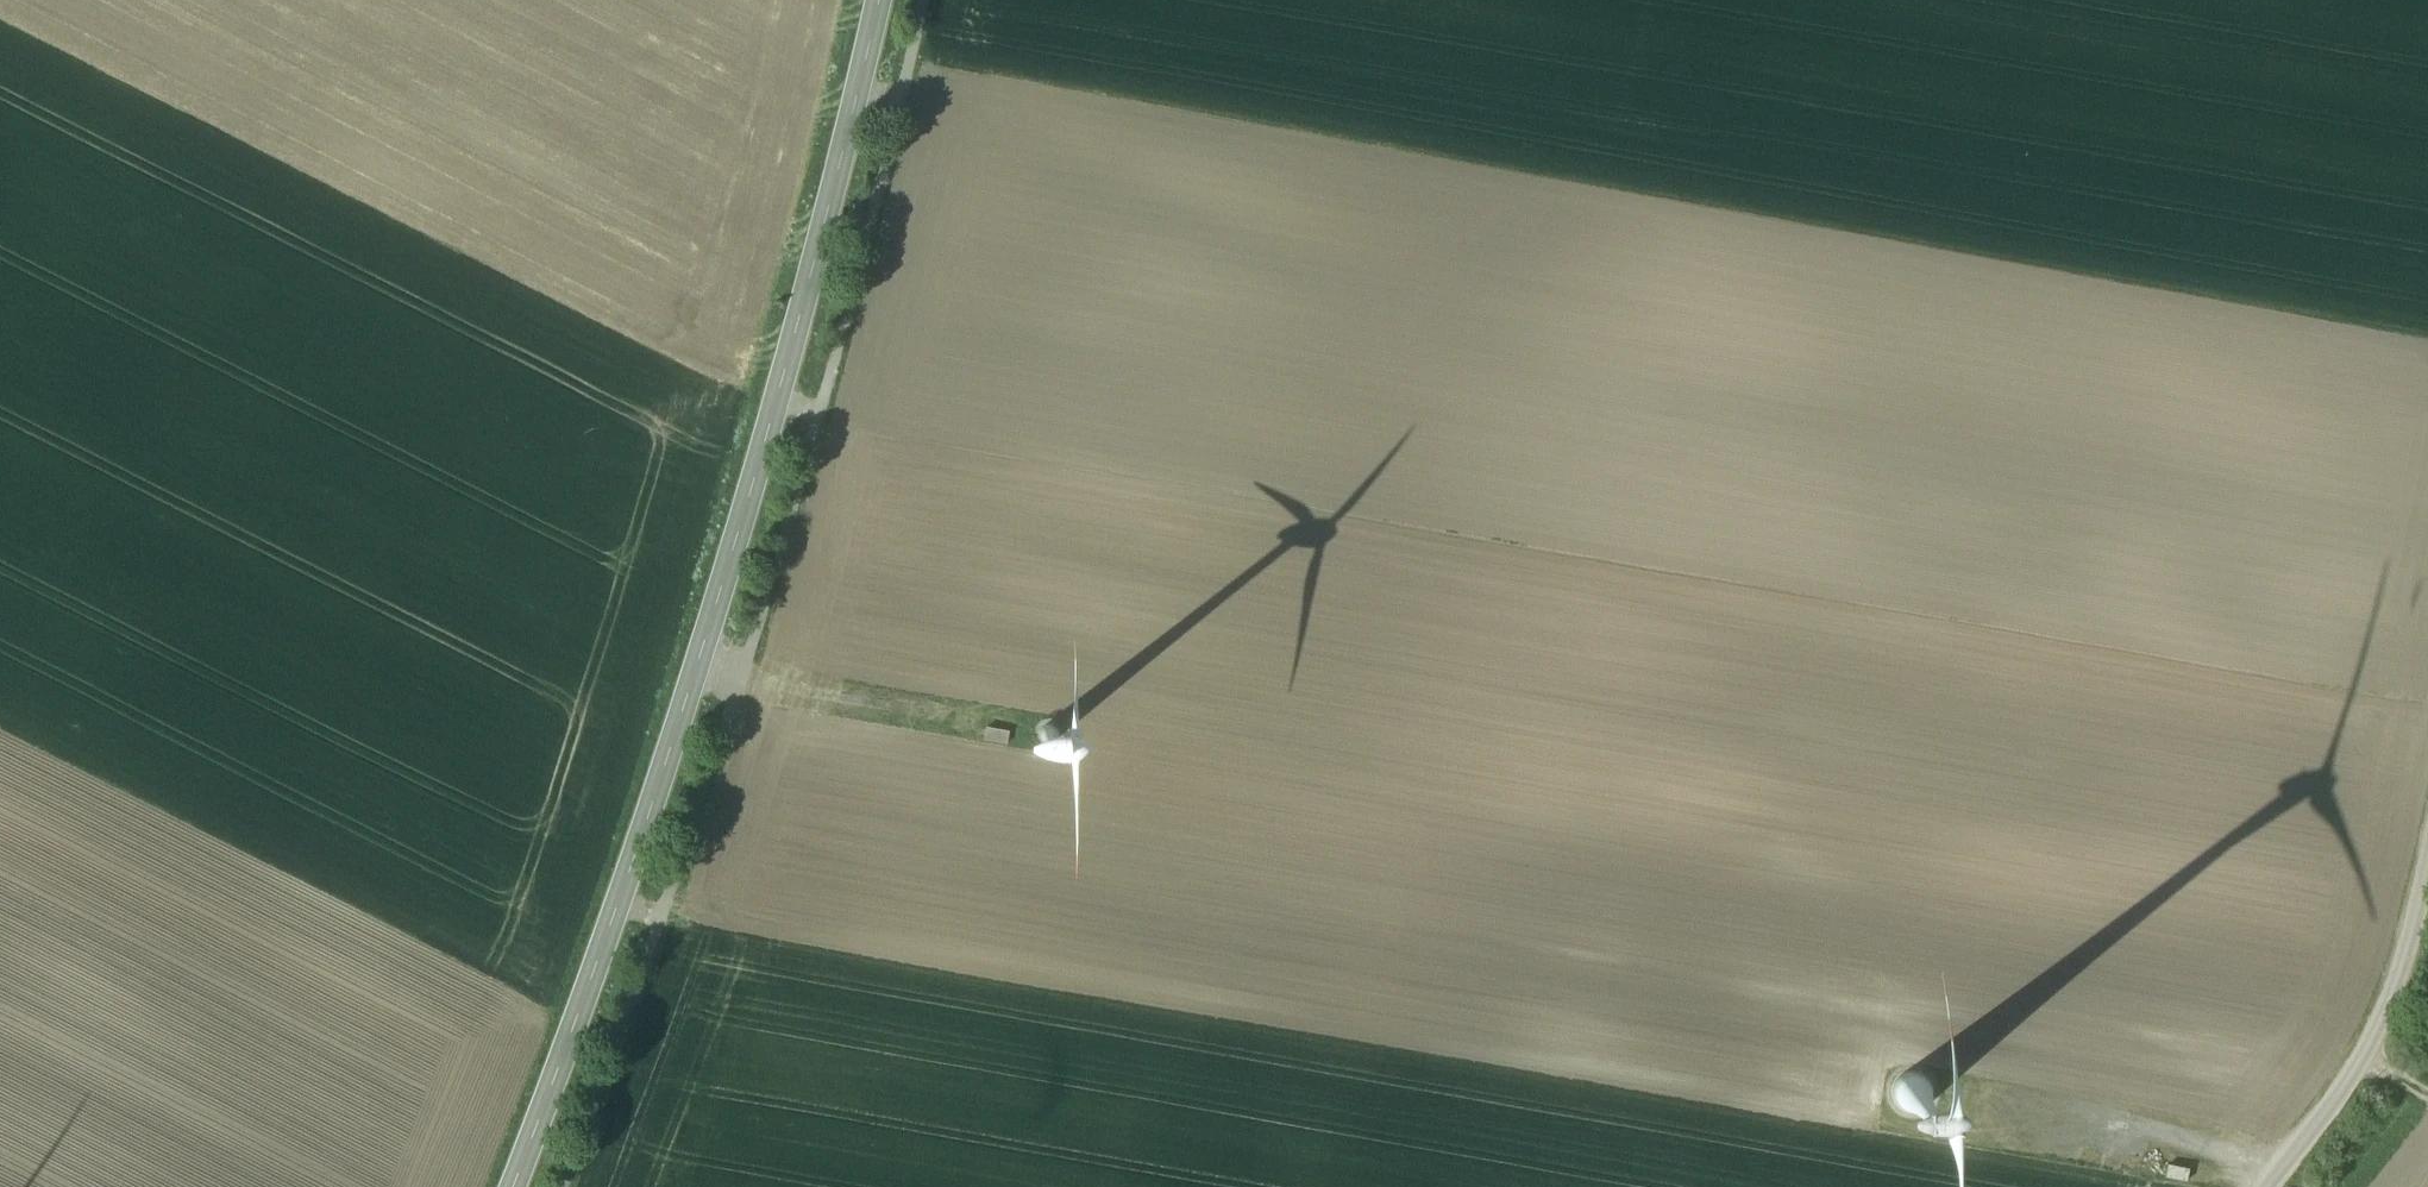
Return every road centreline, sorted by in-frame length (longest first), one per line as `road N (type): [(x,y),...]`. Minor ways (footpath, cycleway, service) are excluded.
road 1 (tertiary): [(871,0),(753,469),(652,786),(509,1186)]
road 2 (unclassified): [(2427,913),(2410,979),(2341,1097),(2270,1186)]

